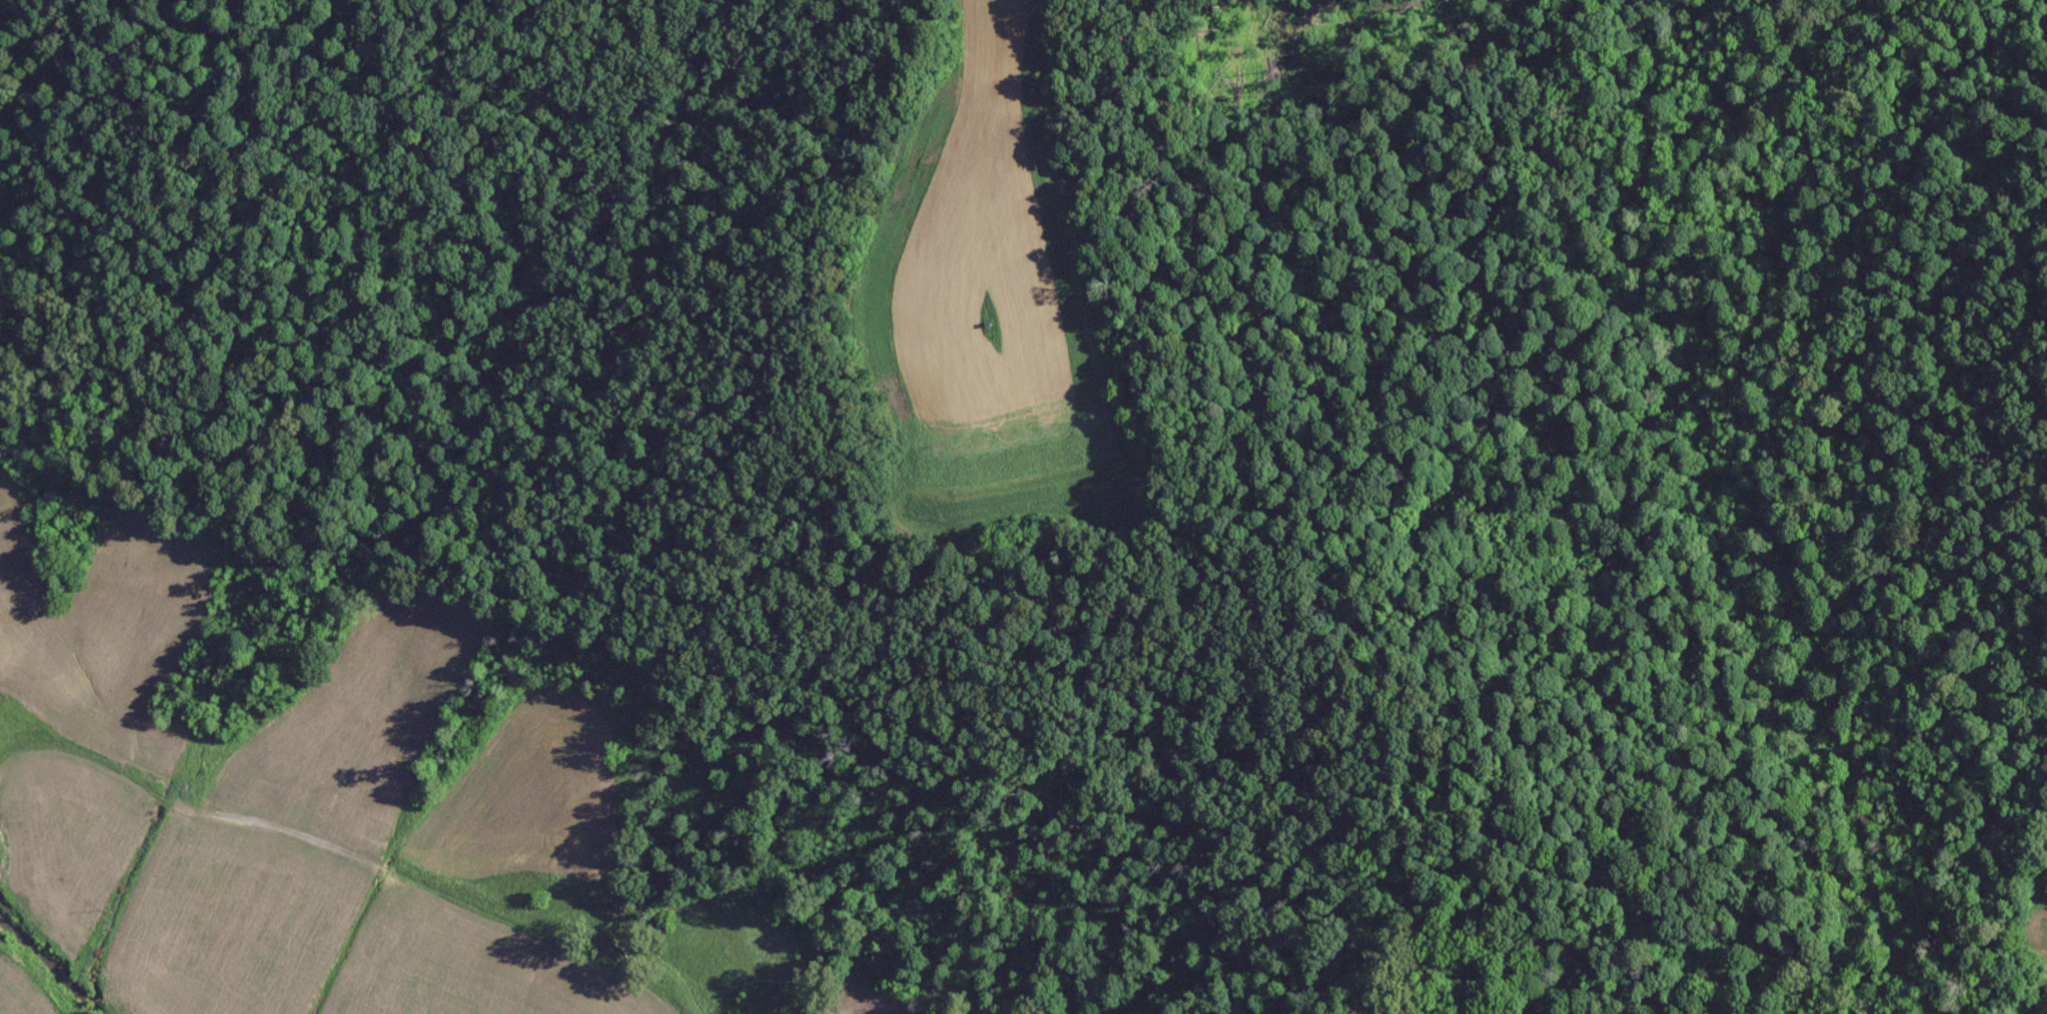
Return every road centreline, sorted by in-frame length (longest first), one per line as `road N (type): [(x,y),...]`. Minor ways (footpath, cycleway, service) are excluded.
road 1 (track): [(330,897),(148,809),(85,732),(23,719),(0,729)]

